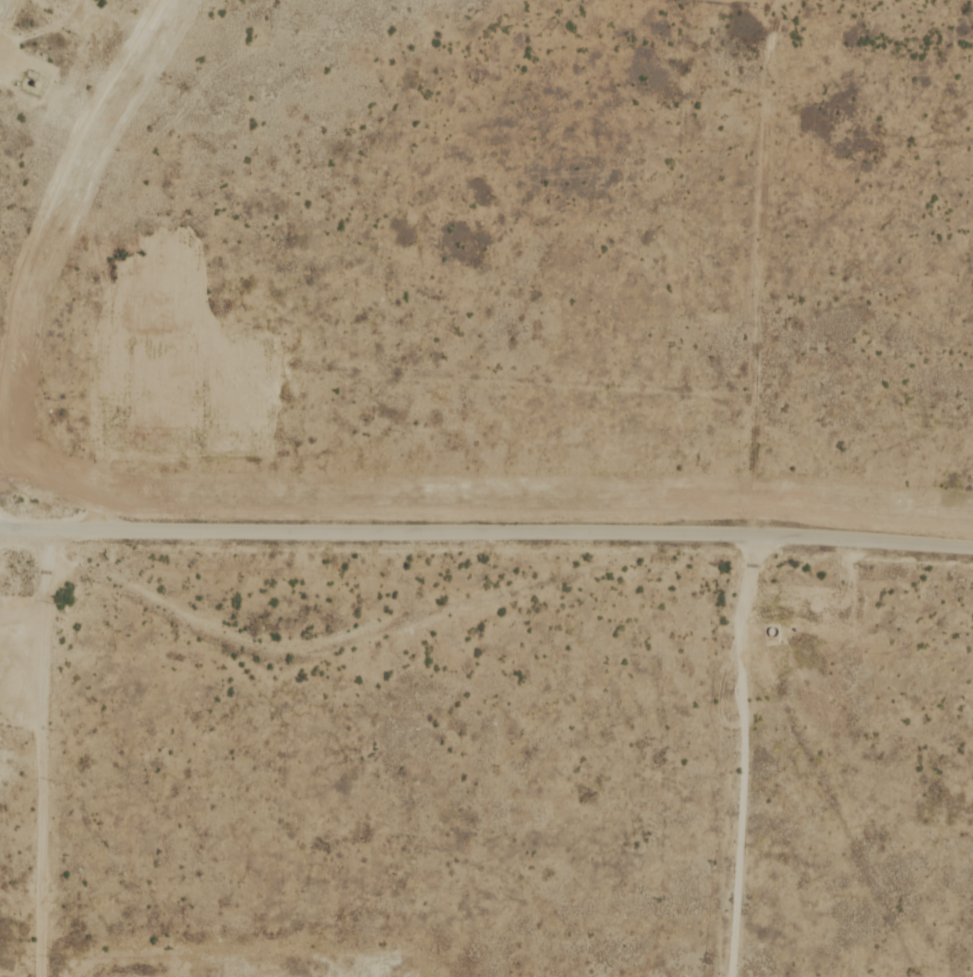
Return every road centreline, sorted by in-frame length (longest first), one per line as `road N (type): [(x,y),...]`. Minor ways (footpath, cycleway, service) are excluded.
road 1 (residential): [(0,532),(809,540),(972,551)]
road 2 (residential): [(0,557),(16,598),(31,976)]

